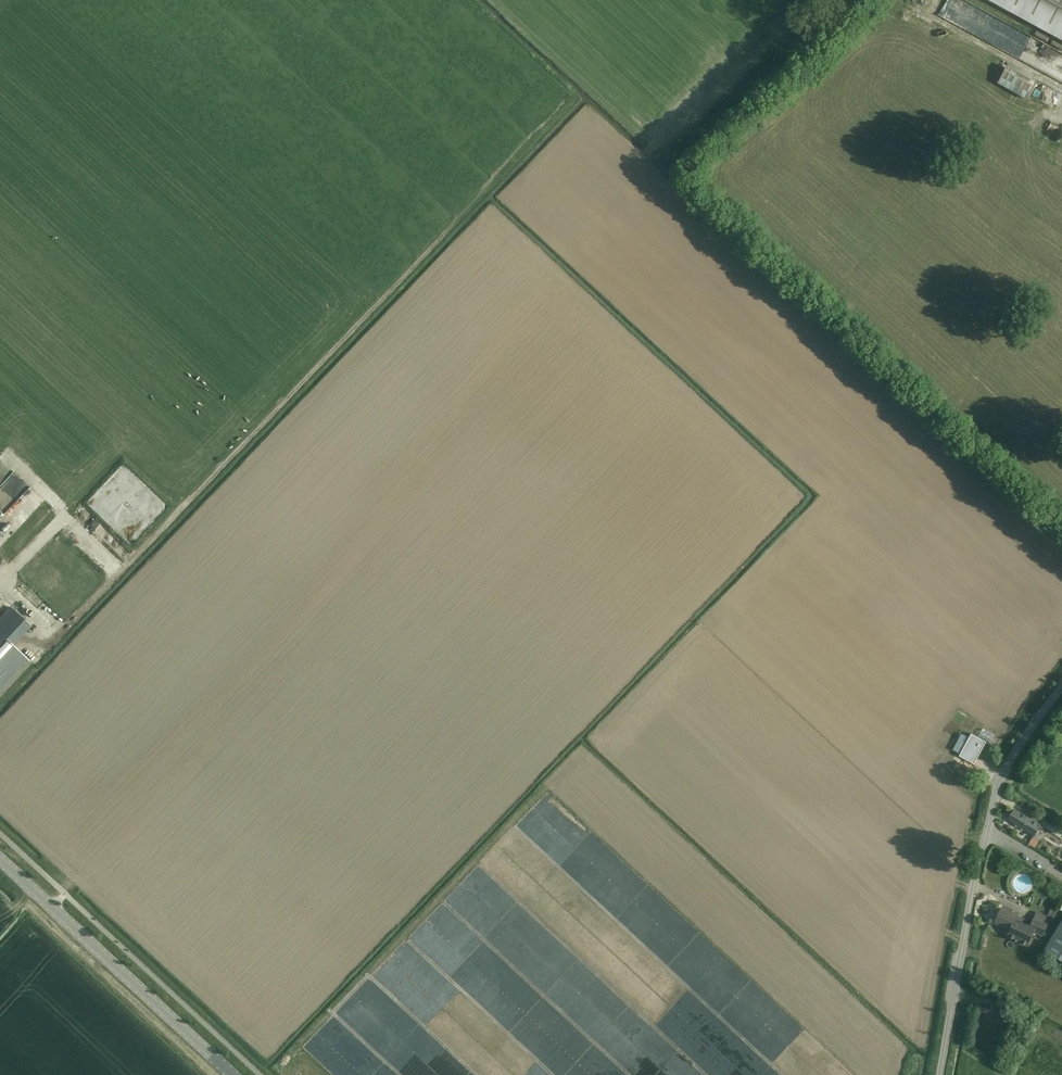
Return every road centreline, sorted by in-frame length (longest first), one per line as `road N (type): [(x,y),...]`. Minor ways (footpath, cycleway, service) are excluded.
road 1 (unclassified): [(940,1074),(998,786),(1061,690)]
road 2 (tertiary): [(231,1074),(0,861)]

